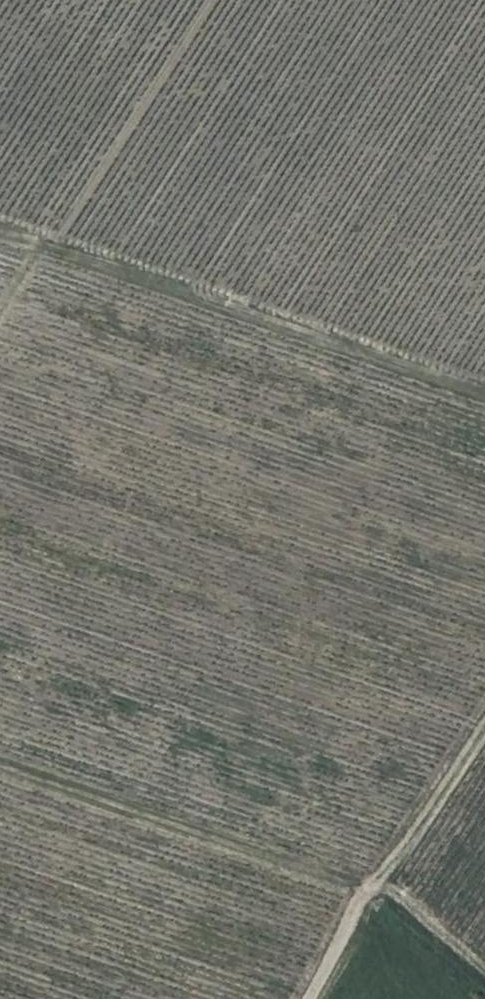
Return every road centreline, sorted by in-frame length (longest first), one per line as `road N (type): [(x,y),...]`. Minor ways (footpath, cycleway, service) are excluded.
road 1 (track): [(0,768),(410,905),(484,968)]
road 2 (track): [(484,394),(0,229)]
road 3 (track): [(305,998),(357,900),(484,716)]

